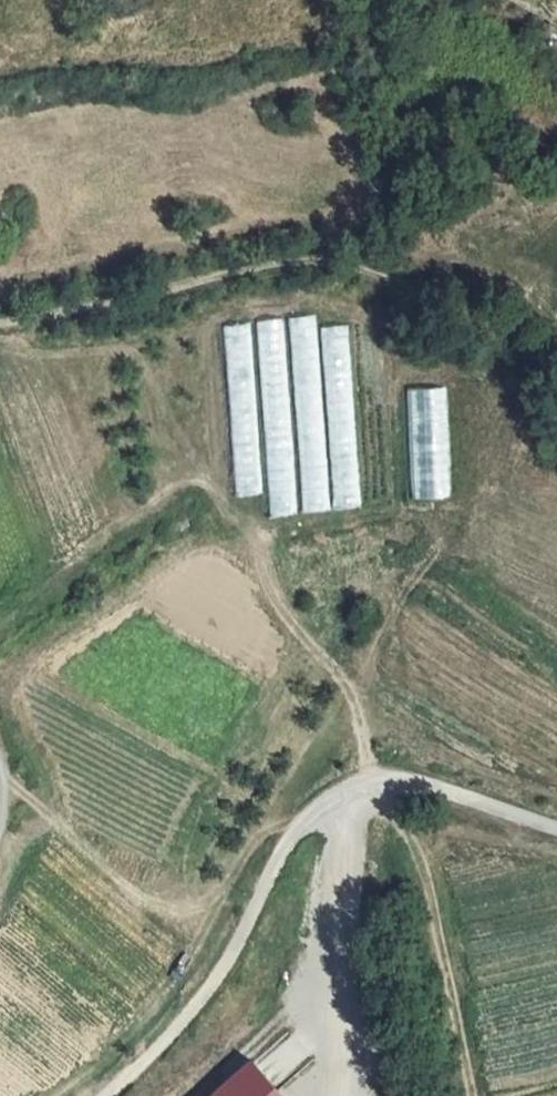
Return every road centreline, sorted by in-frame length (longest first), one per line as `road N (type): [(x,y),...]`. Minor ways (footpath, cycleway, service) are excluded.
road 1 (unclassified): [(112,1095),(207,996),(292,841),(325,806),(362,788),(411,785),(556,834)]
road 2 (track): [(0,331),(316,276),(493,320),(556,386)]

